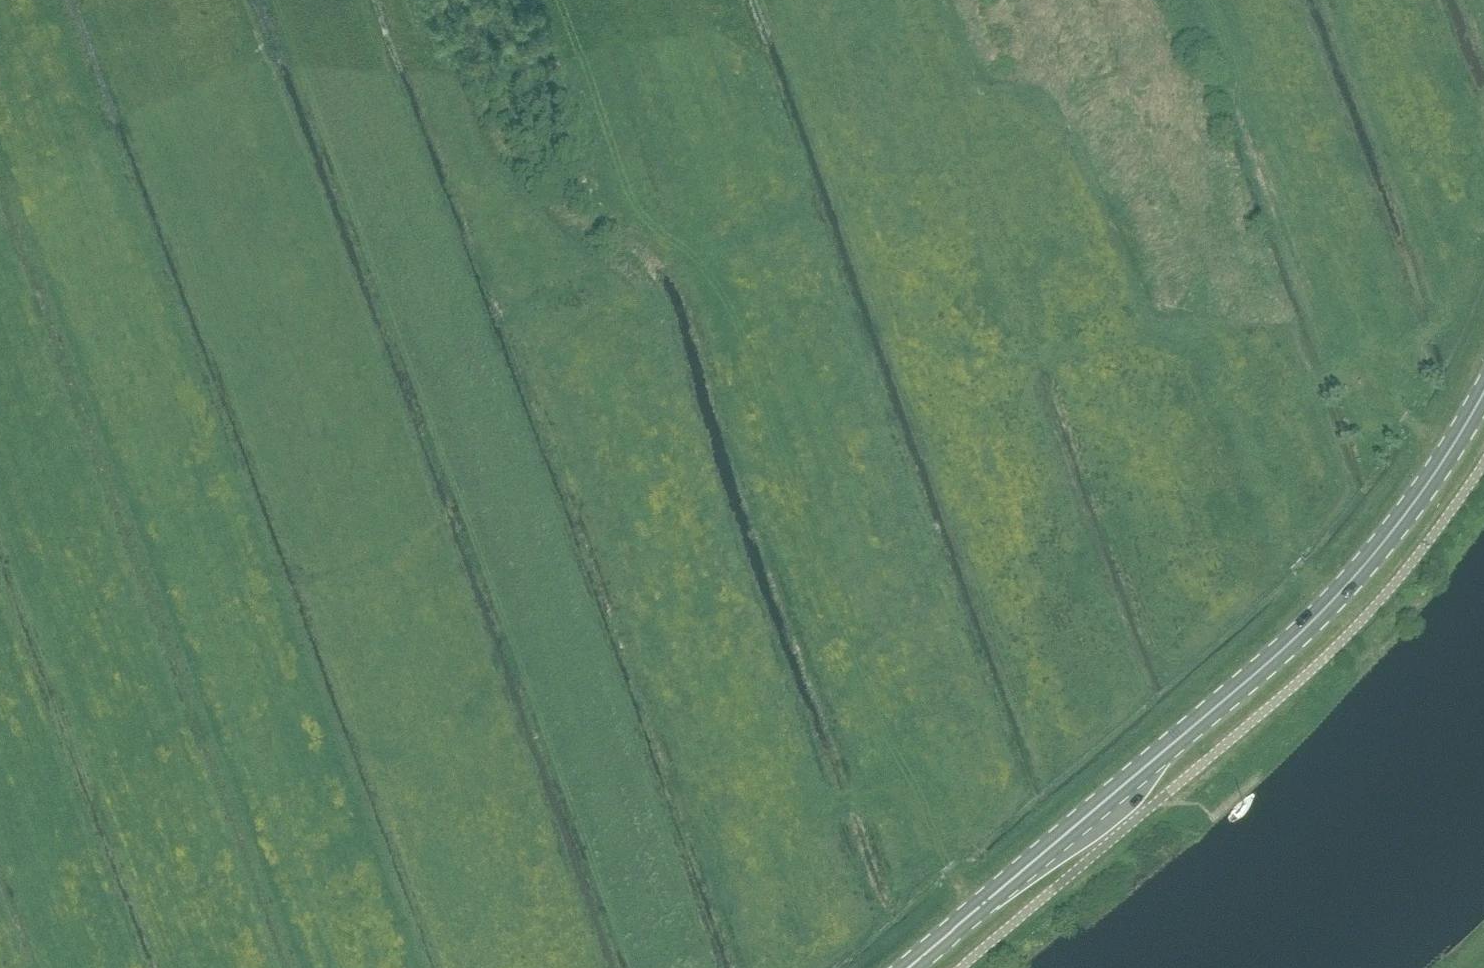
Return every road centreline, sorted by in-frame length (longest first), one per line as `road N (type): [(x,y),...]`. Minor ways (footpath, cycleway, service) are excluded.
road 1 (primary): [(910,967),(1307,630),(1412,507),(1483,394)]

